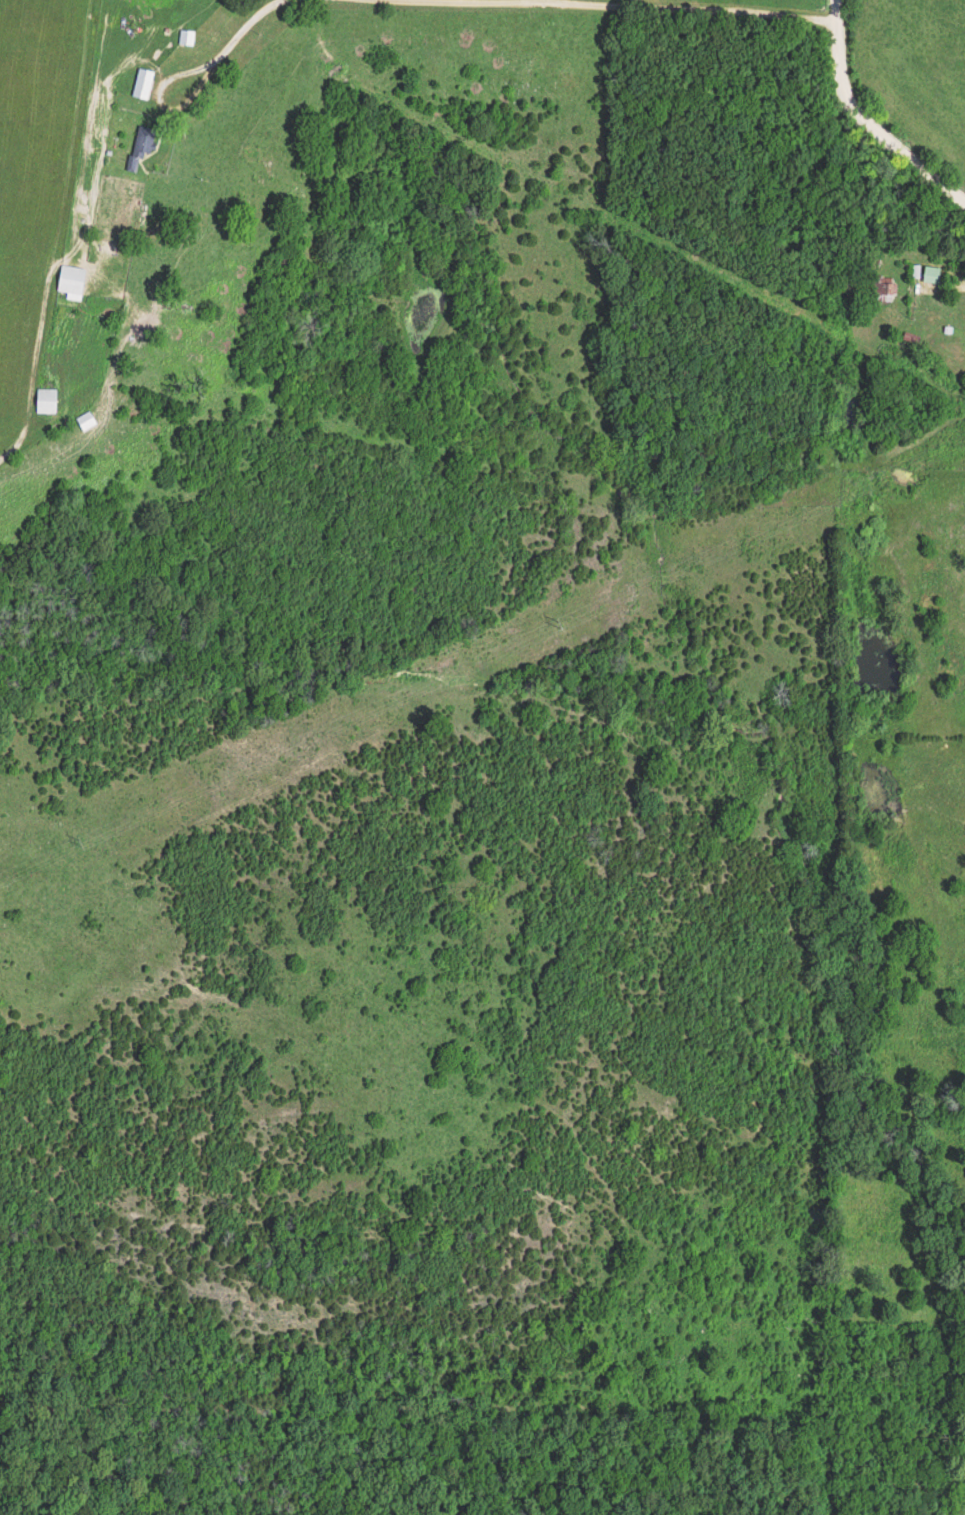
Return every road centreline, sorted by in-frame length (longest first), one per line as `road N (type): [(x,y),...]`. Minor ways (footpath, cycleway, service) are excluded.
road 1 (residential): [(964,209),(848,119),(832,76),(833,0)]

